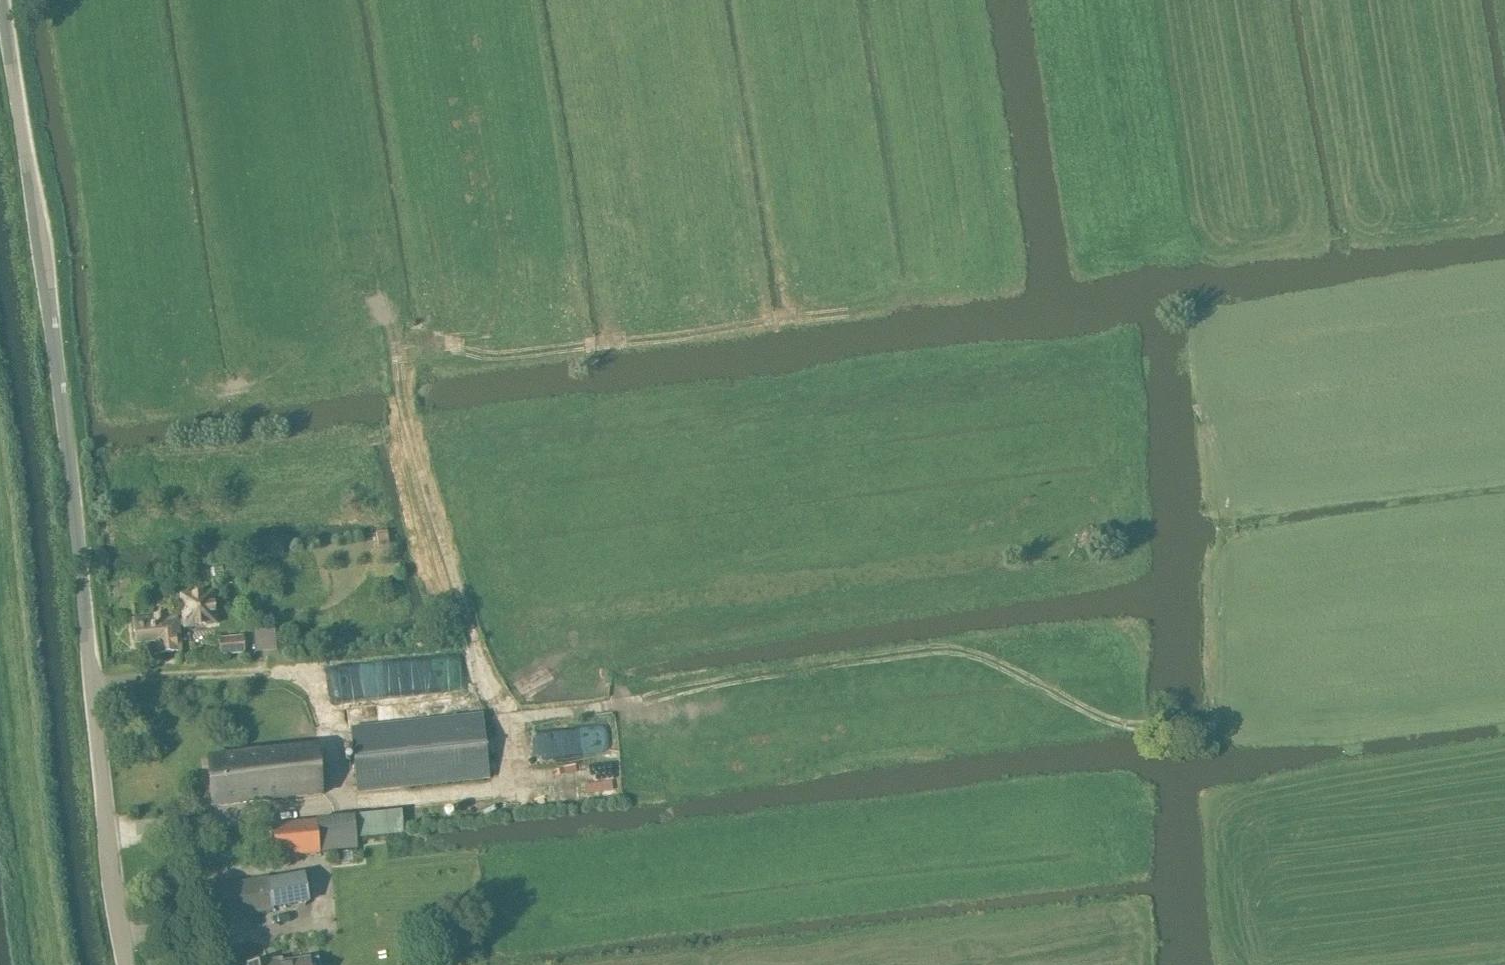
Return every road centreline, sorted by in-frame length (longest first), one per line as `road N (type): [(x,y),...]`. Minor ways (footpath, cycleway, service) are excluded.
road 1 (tertiary): [(125,964),(44,281),(1,0)]

